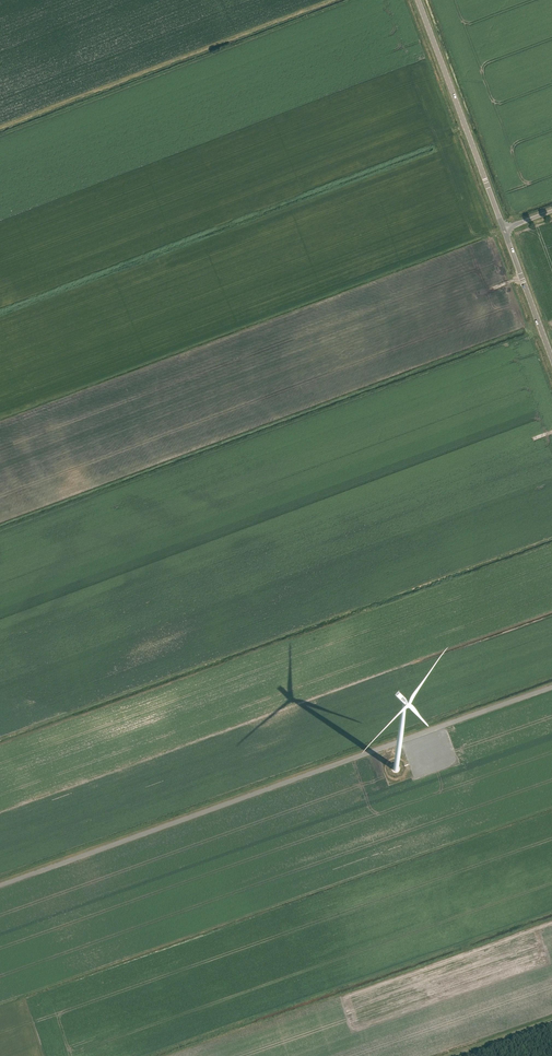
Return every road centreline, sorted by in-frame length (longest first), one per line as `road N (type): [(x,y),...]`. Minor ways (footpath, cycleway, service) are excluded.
road 1 (unclassified): [(504,229),(418,0)]
road 2 (unclassified): [(551,358),(504,229)]

